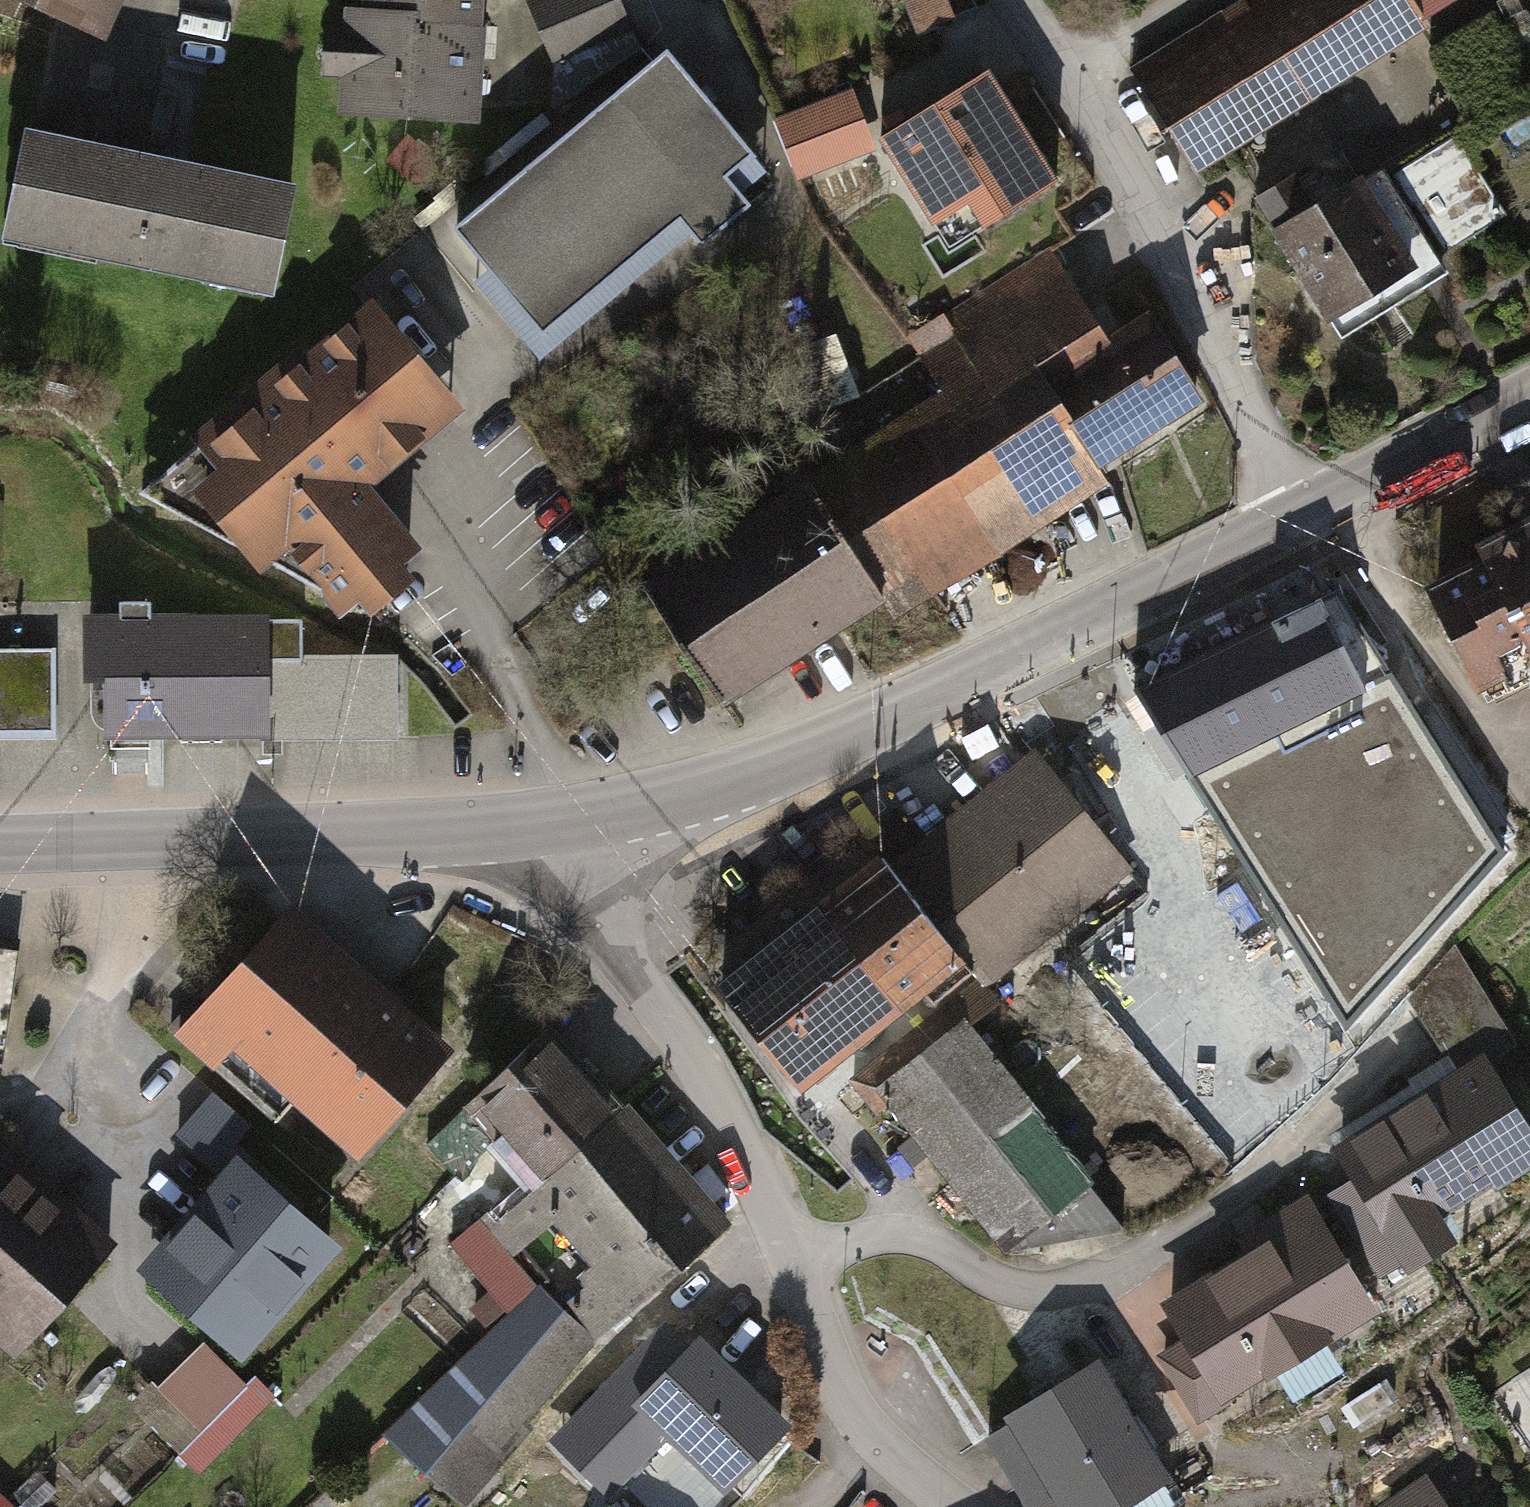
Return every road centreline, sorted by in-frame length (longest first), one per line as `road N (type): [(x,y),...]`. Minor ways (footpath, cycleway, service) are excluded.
road 1 (residential): [(954,1506),(879,1444),(825,1357),(785,1246),(712,1088),(585,910),(566,821)]
road 2 (secondary): [(1298,517),(834,742),(684,794),(566,821)]
road 3 (residential): [(1298,517),(1156,240),(1012,0)]
road 4 (secondary): [(566,821),(465,833),(0,848)]
road 5 (secondary): [(1529,396),(1298,517)]

